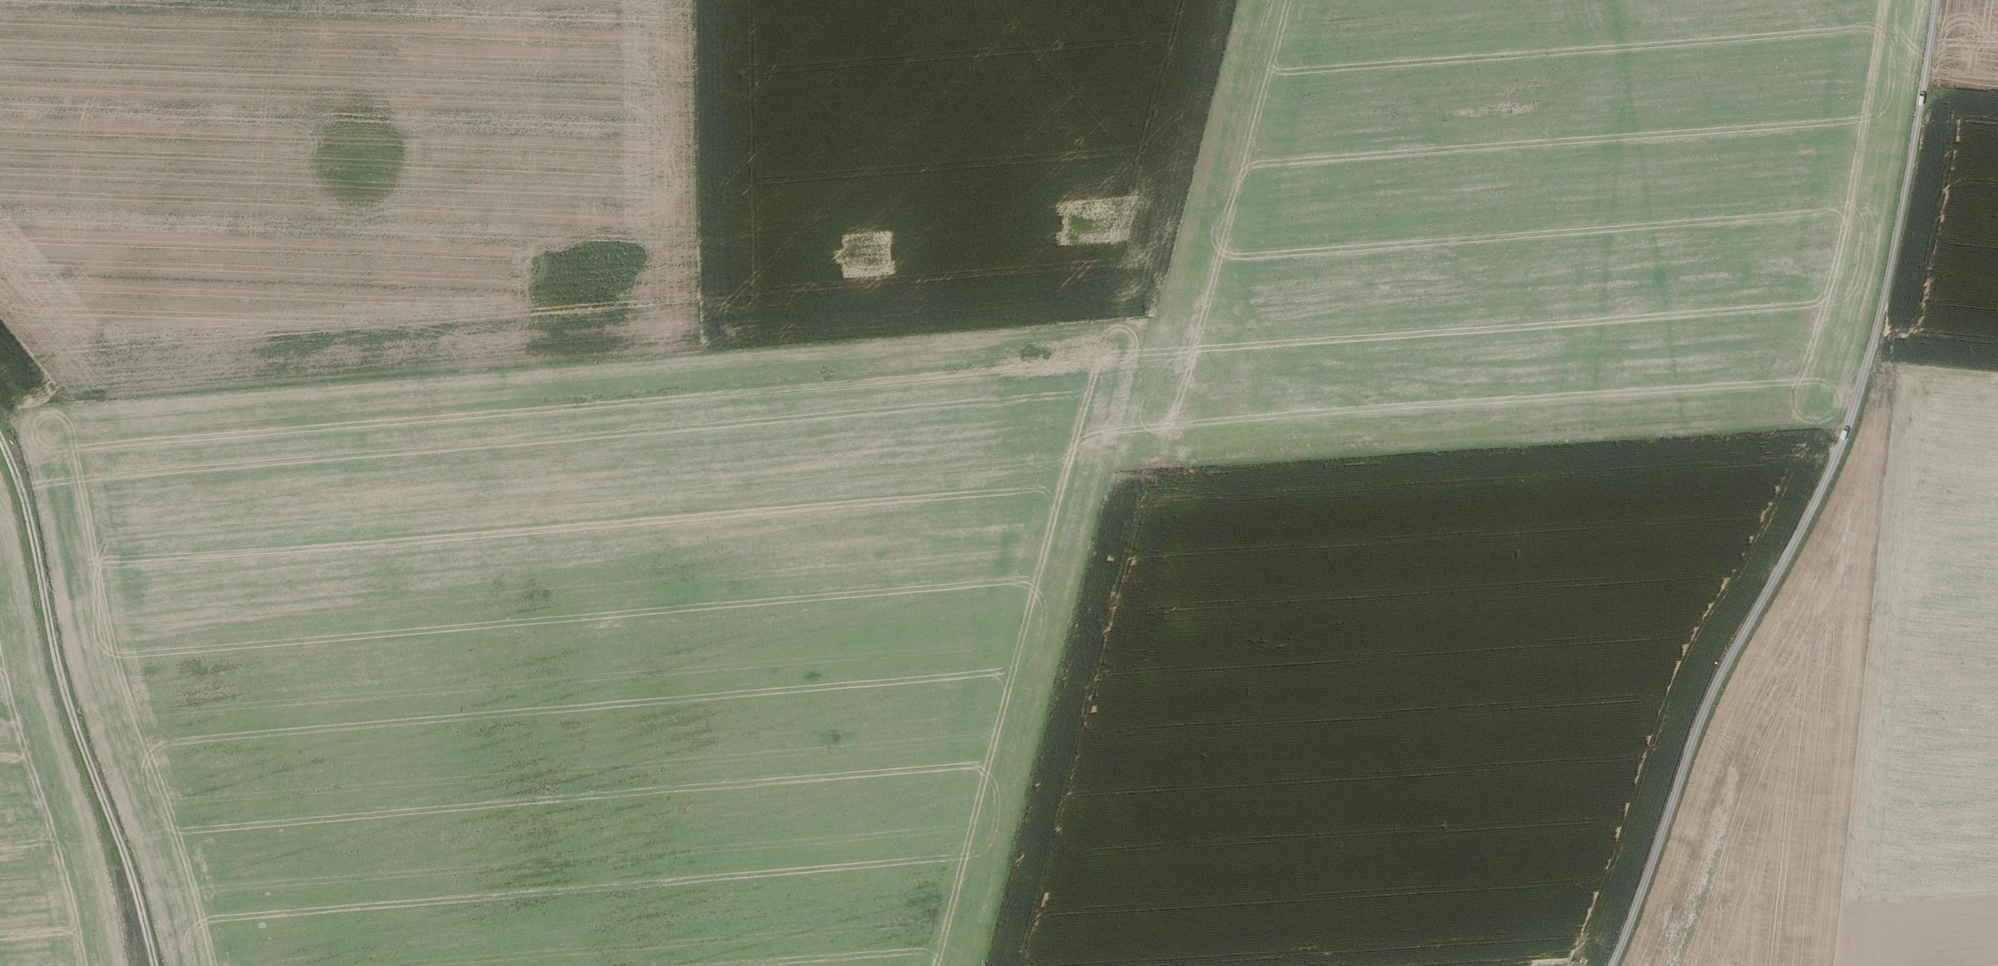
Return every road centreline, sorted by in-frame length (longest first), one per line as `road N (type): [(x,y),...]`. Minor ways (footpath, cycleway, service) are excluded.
road 1 (unclassified): [(1612,965),(1705,711),(1847,427),(1893,257),(1936,0)]
road 2 (track): [(144,965),(127,859),(63,682),(21,478),(0,442)]

